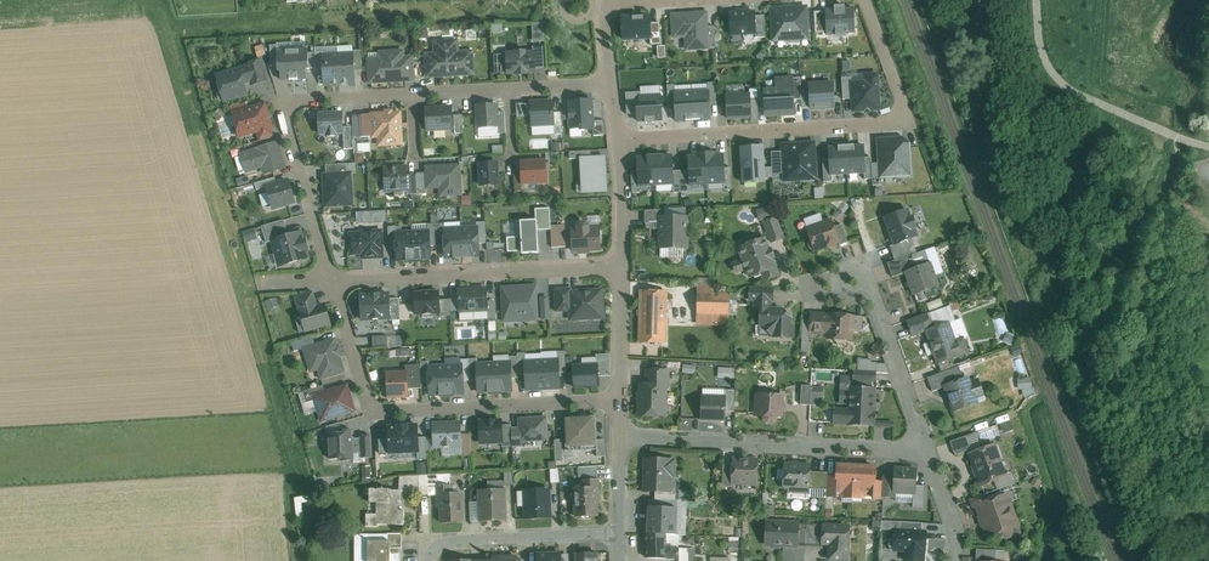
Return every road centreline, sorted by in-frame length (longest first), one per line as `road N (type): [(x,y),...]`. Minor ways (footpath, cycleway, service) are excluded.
road 1 (residential): [(331,280),(288,121),(300,99),(612,85)]
road 2 (residential): [(863,0),(899,98),(897,114),(885,122),(618,137)]
road 3 (residential): [(620,400),(378,411),(367,402),(331,280)]
road 4 (residential): [(926,447),(620,436)]
road 5 (residential): [(331,280),(623,266)]
road 6 (residential): [(428,560),(442,540),(619,532)]
road 7 (residential): [(926,447),(878,299),(863,282),(843,282)]
road 8 (residential): [(620,400),(623,266)]
road 9 (residential): [(623,266),(618,137)]

